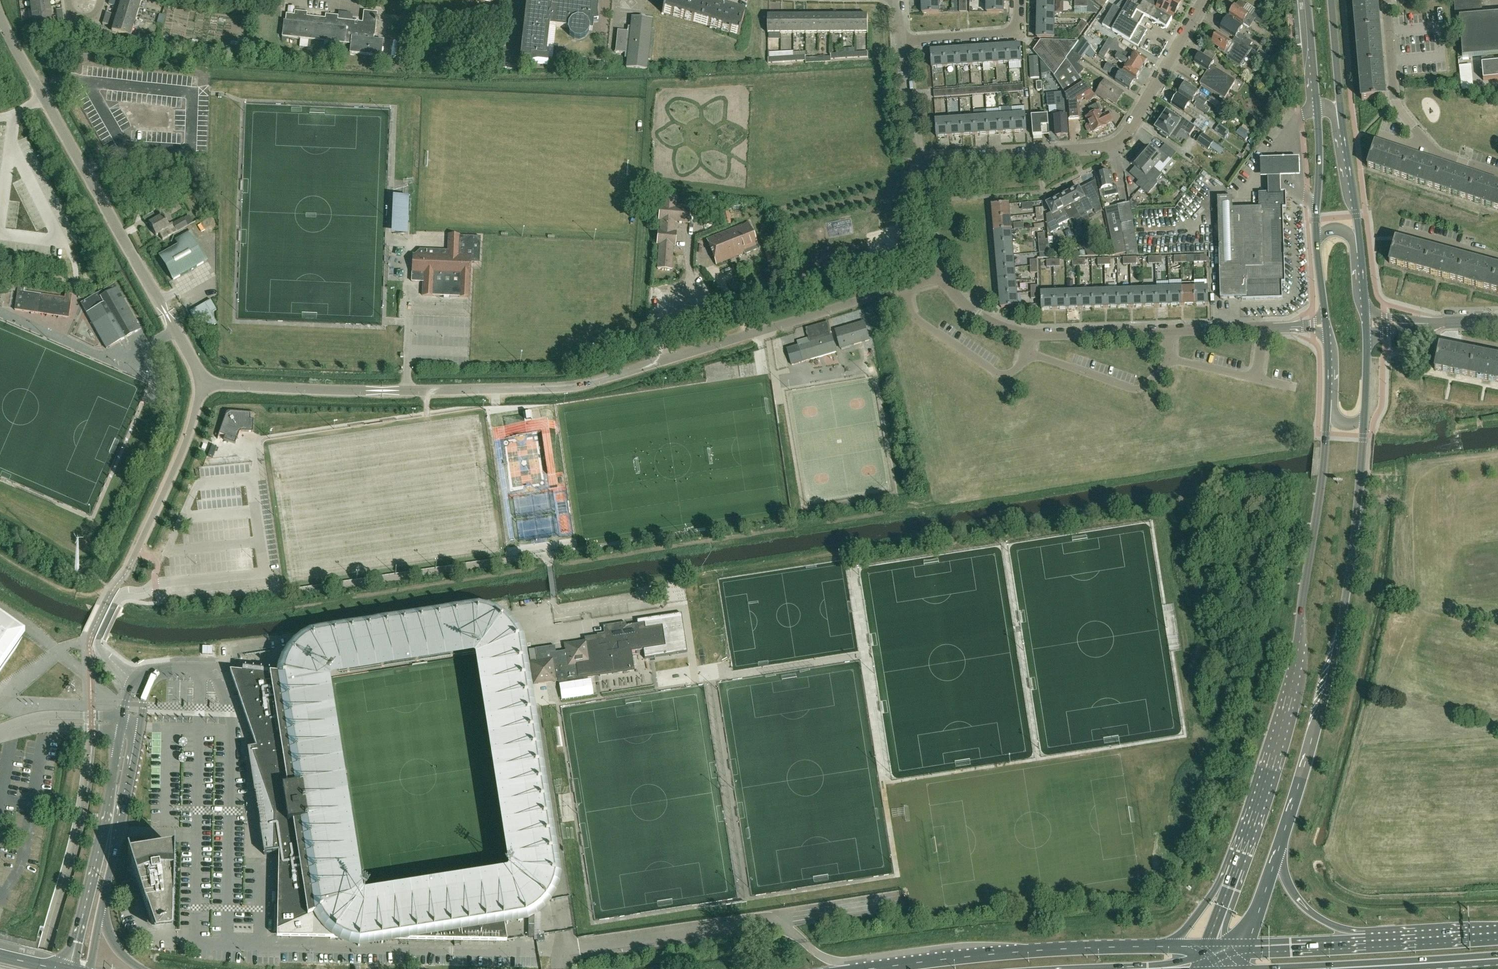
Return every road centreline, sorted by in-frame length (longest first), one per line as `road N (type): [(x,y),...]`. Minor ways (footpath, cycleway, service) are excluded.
road 1 (unclassified): [(396,391),(587,385),(902,285)]
road 2 (secondary): [(1328,399),(1287,707),(1237,866)]
road 3 (secondary): [(1276,854),(1332,665),(1353,556),(1364,416)]
road 4 (residential): [(915,161),(1114,144),(1205,0)]
road 5 (unclassified): [(169,319),(0,16)]
road 6 (unclassified): [(140,684),(125,704),(70,968)]
road 7 (primary): [(1164,947),(875,968)]
road 8 (secondary): [(1361,263),(1331,0)]
road 9 (secondary): [(1309,0),(1316,242)]
road 10 (unclassified): [(100,914),(144,706),(140,684)]
road 11 (residential): [(1497,173),(1429,150),(1400,111),(1387,0)]
road 12 (residential): [(1022,344),(1017,368),(994,369),(918,317),(902,285)]
road 13 (primary): [(1326,968),(1497,958)]
road 14 (residential): [(1163,353),(1158,377),(1140,386),(1022,344)]
road 15 (residential): [(1166,331),(1023,334)]
road 16 (residential): [(900,32),(999,33),(1010,26),(1016,0)]
road 17 (primary): [(1374,941),(1310,913),(1276,854)]
road 18 (residential): [(1163,353),(1250,373),(1264,327)]
road 19 (primary): [(1374,941),(1243,947)]
road 20 (residential): [(915,161),(900,32)]
road 21 (primary): [(1497,933),(1374,941)]

